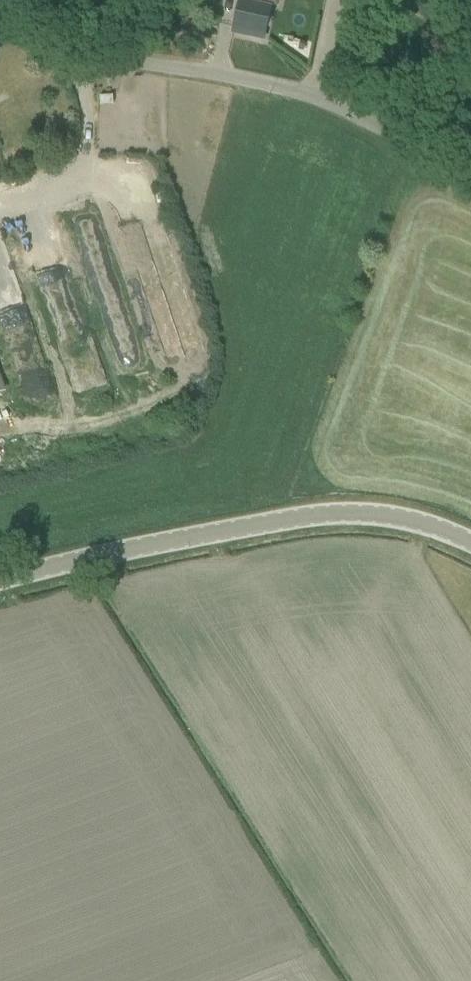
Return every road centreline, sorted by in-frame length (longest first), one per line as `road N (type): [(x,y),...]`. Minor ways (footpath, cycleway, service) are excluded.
road 1 (unclassified): [(0,13),(88,57),(319,97),(470,170)]
road 2 (unclassified): [(470,543),(392,515),(341,510),(0,580)]

